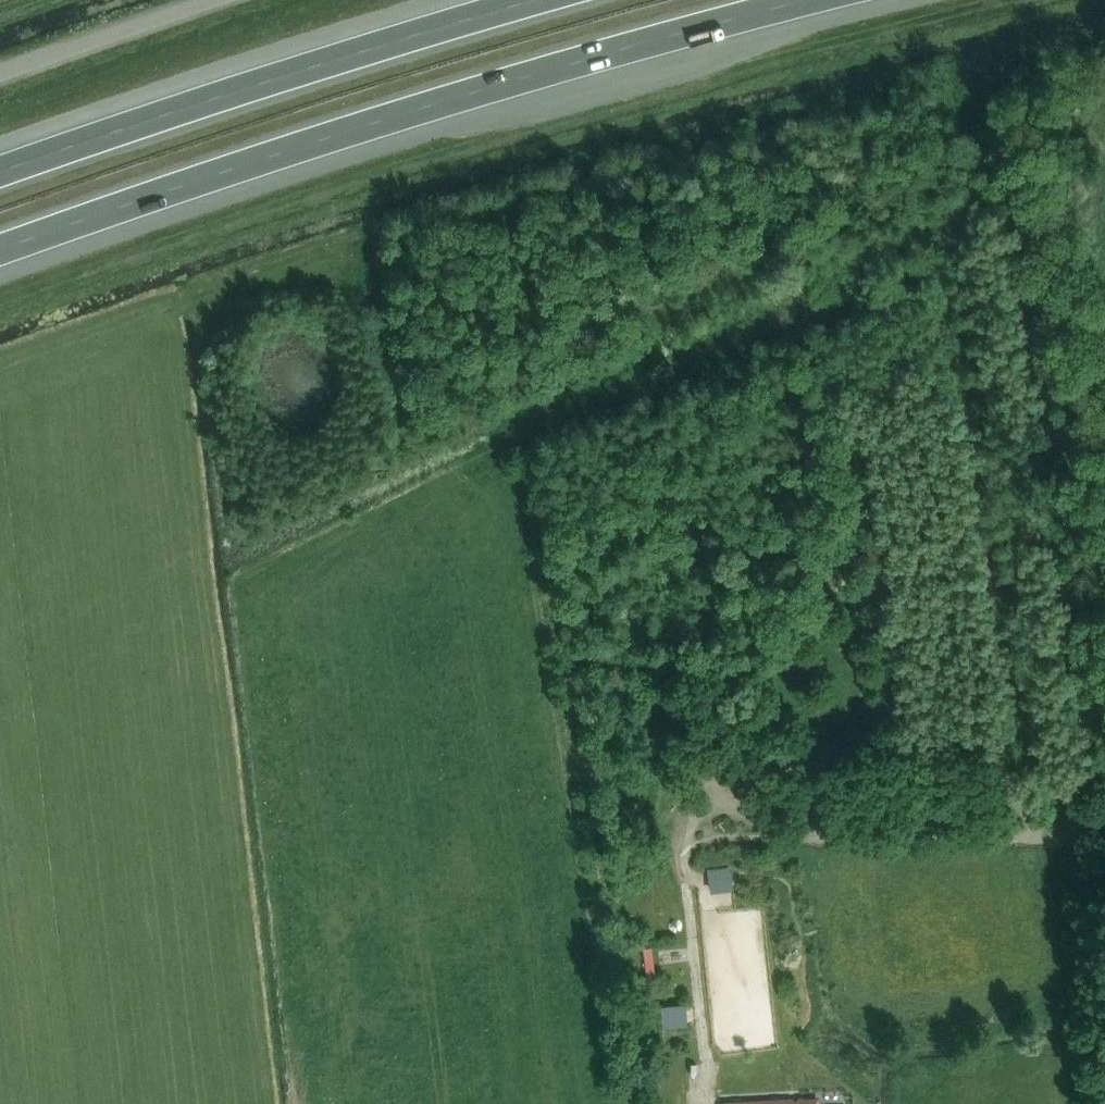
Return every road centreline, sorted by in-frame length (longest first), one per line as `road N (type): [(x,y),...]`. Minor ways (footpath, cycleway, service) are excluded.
road 1 (motorway): [(0,250),(473,91),(806,0)]
road 2 (motorway): [(537,0),(323,62),(0,174)]
road 3 (unclassified): [(151,0),(0,56)]

